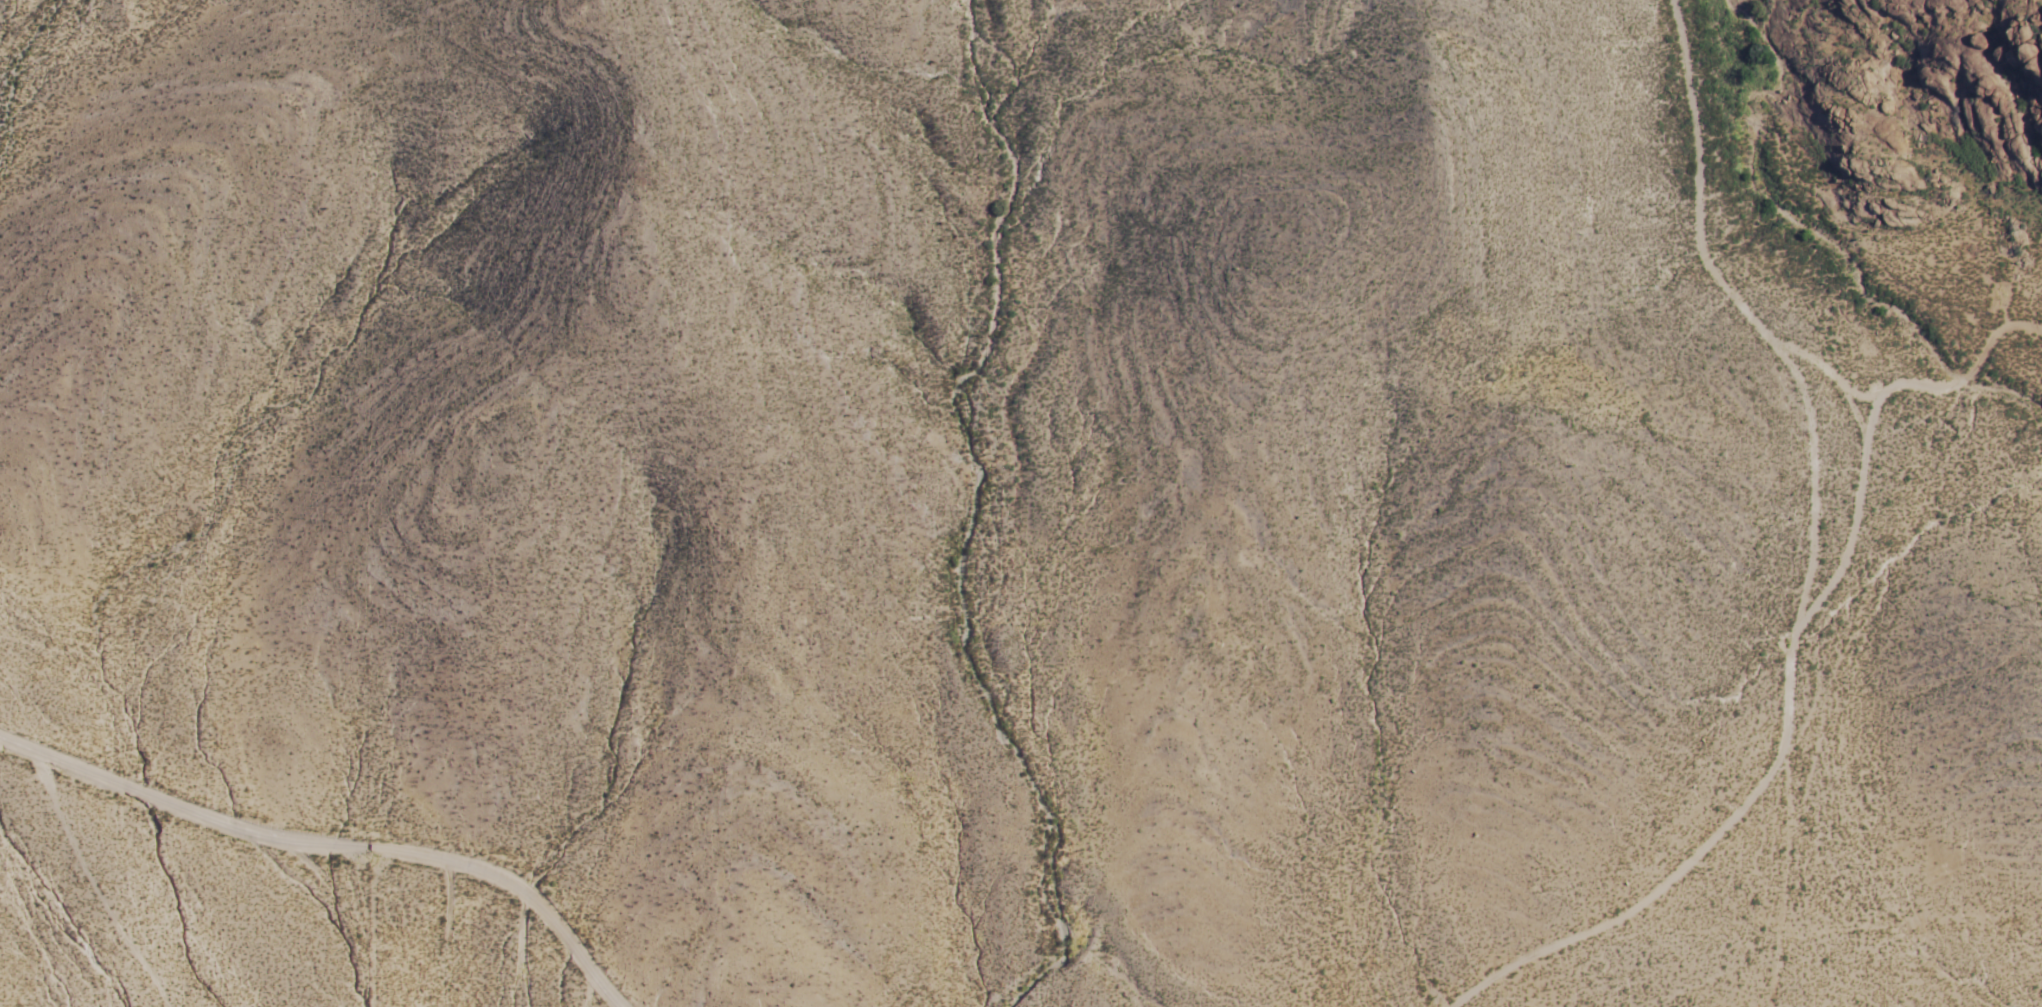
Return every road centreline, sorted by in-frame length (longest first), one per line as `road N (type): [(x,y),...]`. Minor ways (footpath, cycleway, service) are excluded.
road 1 (residential): [(1468,1006),(1496,982),(1687,876),(1767,810),(1812,709),(1812,487),(1792,392),(1719,282),(1712,257),(1679,0)]
road 2 (residential): [(614,1006),(526,896),(485,873),(443,859),(258,835),(0,740)]
road 3 (residential): [(1792,392),(1827,376),(1912,392),(1997,361),(2041,374)]

